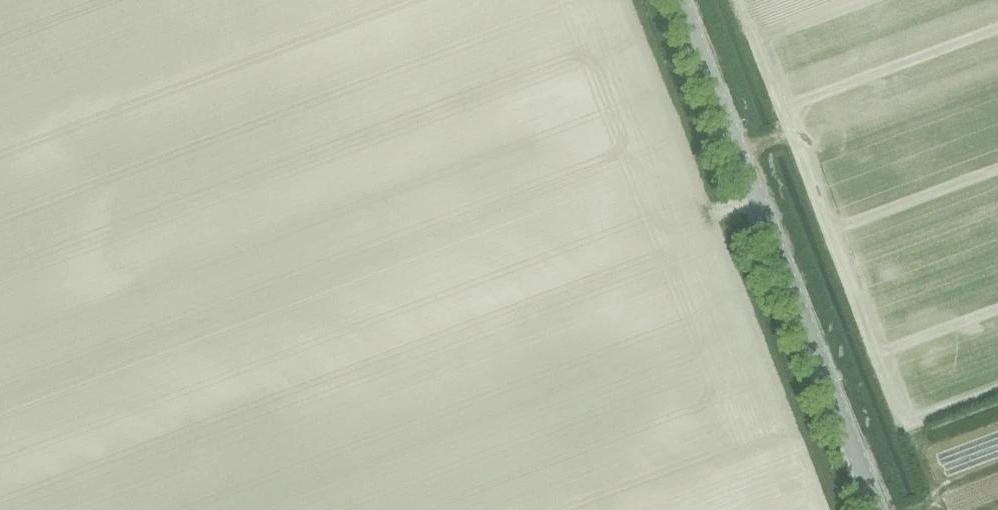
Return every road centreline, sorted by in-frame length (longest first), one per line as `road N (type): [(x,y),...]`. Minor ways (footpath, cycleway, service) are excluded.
road 1 (unclassified): [(883,509),(685,0)]

